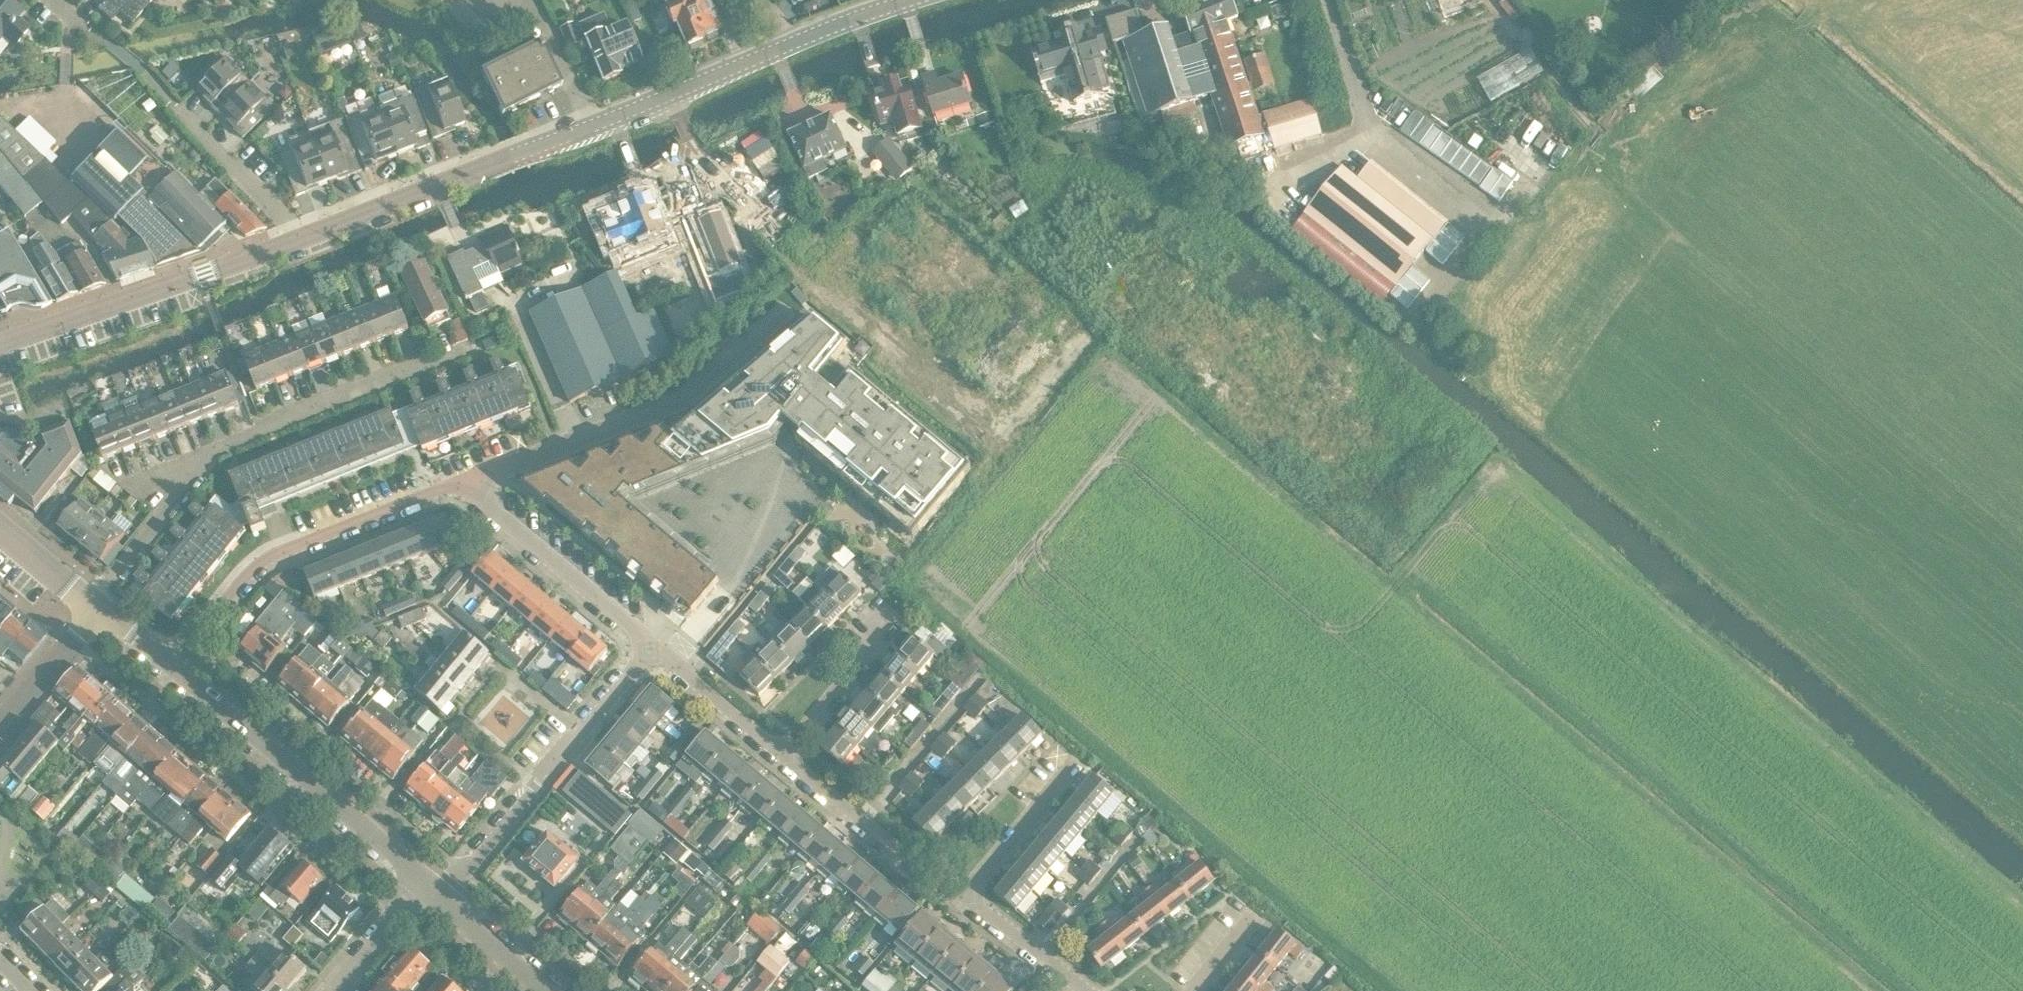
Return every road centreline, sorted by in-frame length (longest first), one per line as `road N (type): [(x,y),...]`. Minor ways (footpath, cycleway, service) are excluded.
road 1 (residential): [(95,607),(221,450),(470,346)]
road 2 (residential): [(469,481),(693,394),(789,307)]
road 3 (residential): [(469,481),(266,564),(237,587),(177,672)]
road 4 (residential): [(299,239),(145,77),(54,0)]
road 5 (tertiary): [(434,890),(177,672)]
road 6 (residential): [(434,890),(456,884),(657,645)]
road 7 (tertiary): [(299,239),(0,344)]
road 8 (tertiary): [(528,154),(802,42)]
road 9 (residential): [(469,481),(657,645)]
road 10 (tertiary): [(528,154),(299,239)]
road 11 (residential): [(786,756),(969,898)]
road 12 (residential): [(969,898),(1080,761)]
road 13 (residential): [(786,756),(880,641),(864,623)]
road 14 (residential): [(657,645),(786,756)]
road 15 (residential): [(0,734),(102,613)]
road 16 (tertiary): [(547,990),(434,890)]
road 17 (residential): [(969,898),(1086,990)]
road 18 (residential): [(332,990),(411,897),(434,890)]
road 19 (tertiary): [(95,607),(0,529)]

